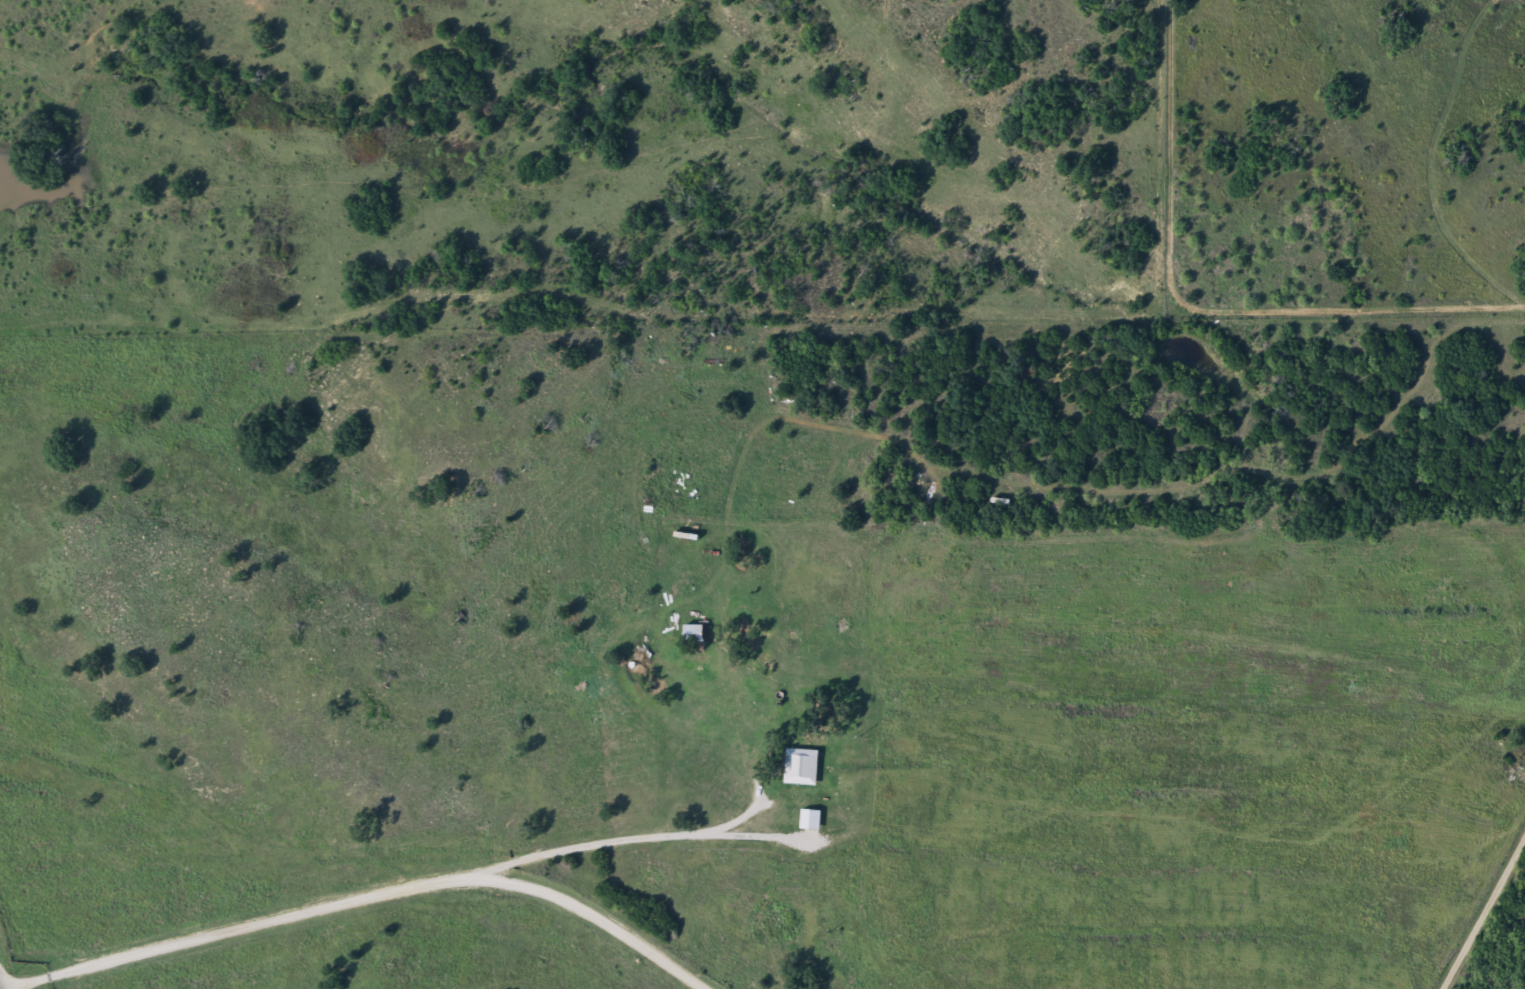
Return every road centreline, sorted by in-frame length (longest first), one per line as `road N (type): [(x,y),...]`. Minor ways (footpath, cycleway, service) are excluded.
road 1 (residential): [(6,988),(416,887),(475,880),(577,903),(707,988)]
road 2 (residential): [(912,988),(802,886),(752,855),(620,866),(593,913)]
road 3 (residential): [(752,855),(831,834),(872,863),(944,988)]

